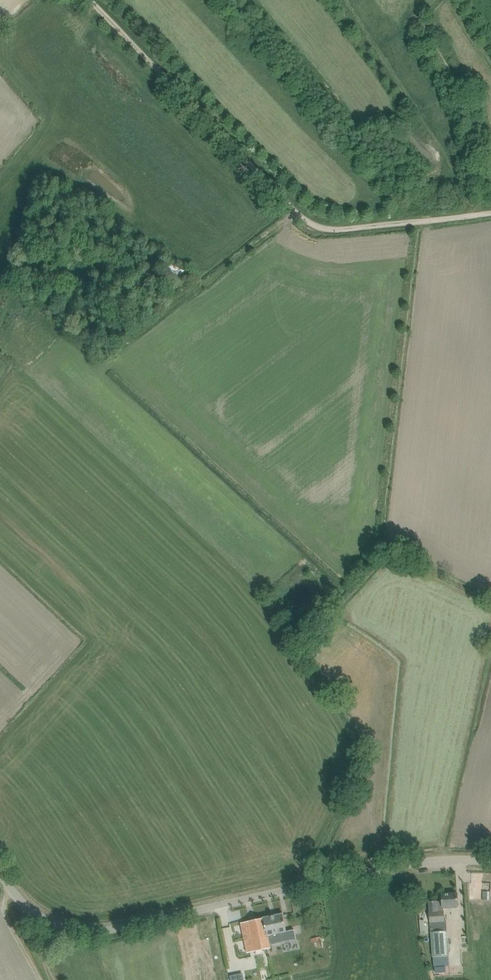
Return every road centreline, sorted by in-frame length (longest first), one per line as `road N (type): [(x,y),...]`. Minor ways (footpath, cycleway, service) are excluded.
road 1 (unclassified): [(490,862),(390,867),(104,930),(42,918),(0,869)]
road 2 (track): [(90,0),(308,222),(353,229),(490,214)]

